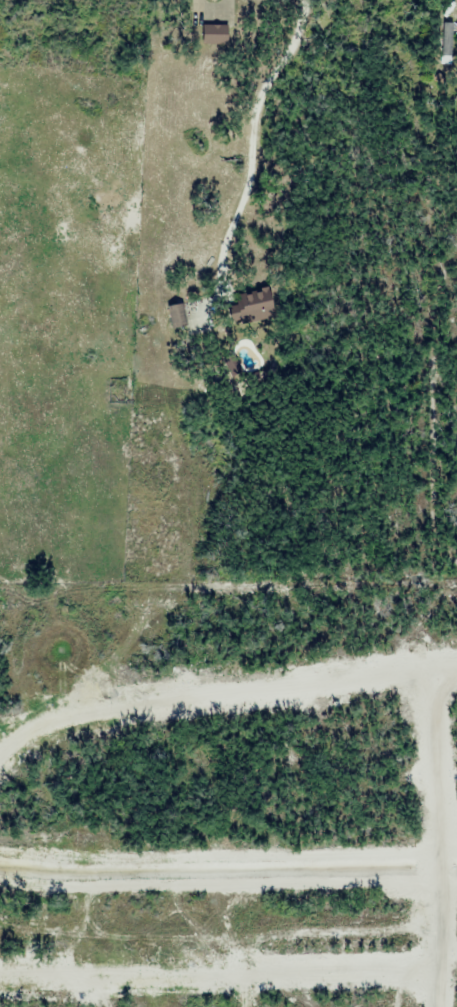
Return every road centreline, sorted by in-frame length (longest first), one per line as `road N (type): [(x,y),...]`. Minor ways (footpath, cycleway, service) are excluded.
road 1 (residential): [(456,666),(72,708),(0,746)]
road 2 (residential): [(0,975),(434,968)]
road 3 (residential): [(420,669),(430,749),(435,1006)]

